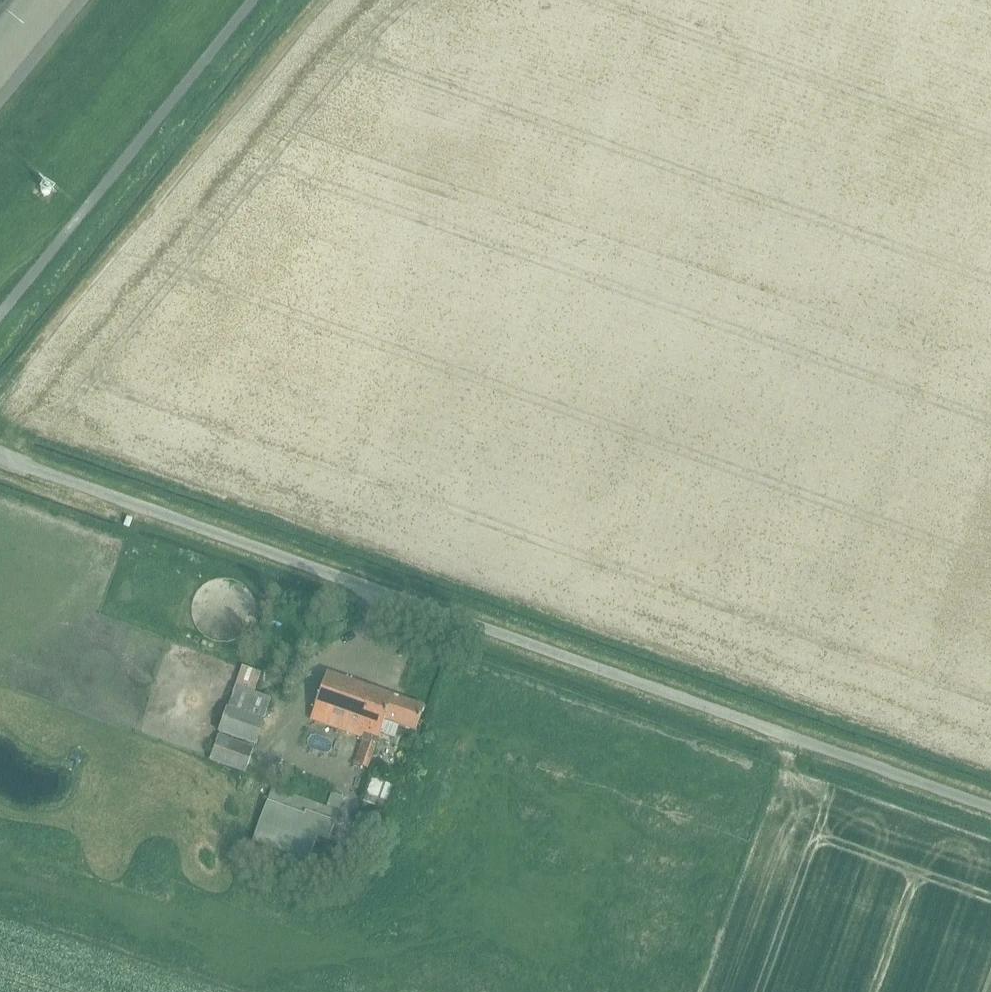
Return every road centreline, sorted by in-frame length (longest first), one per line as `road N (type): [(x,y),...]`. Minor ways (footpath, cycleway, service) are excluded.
road 1 (unclassified): [(990,808),(0,454)]
road 2 (unclassified): [(0,313),(256,0)]

